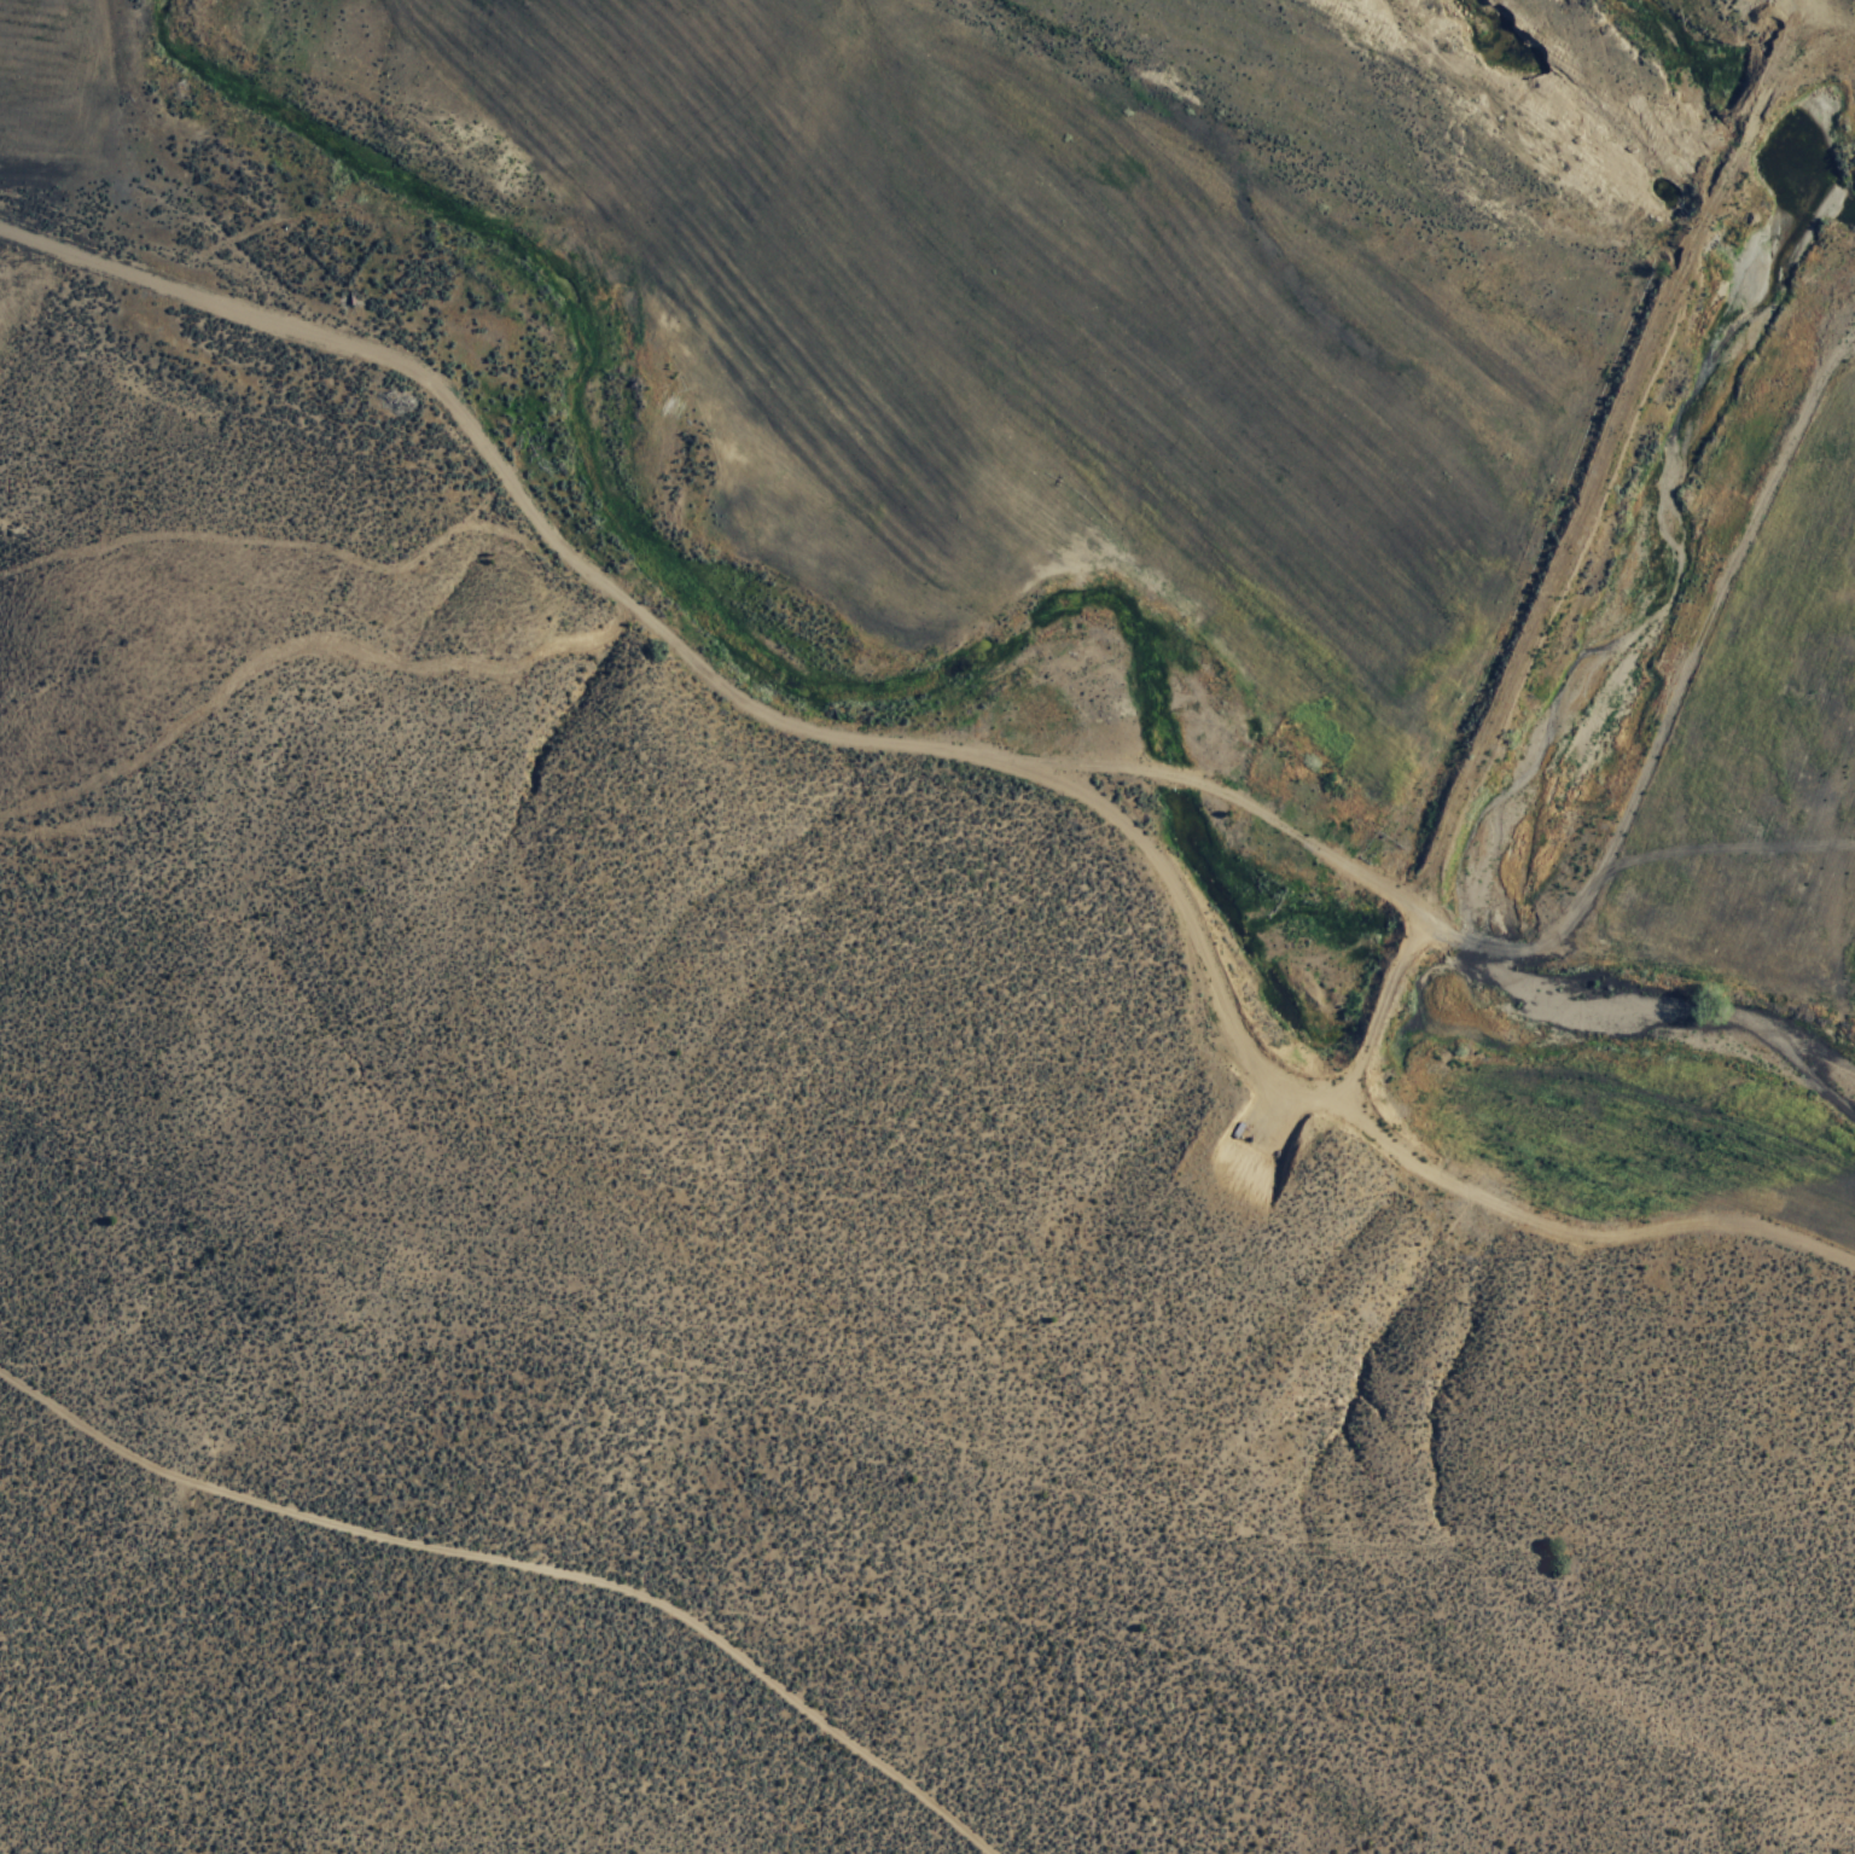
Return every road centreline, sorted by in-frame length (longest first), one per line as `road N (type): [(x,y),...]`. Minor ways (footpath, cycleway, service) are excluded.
road 1 (residential): [(1008,1853),(680,1605),(632,1587),(400,1539),(194,1478),(110,1435),(0,1359)]
road 2 (track): [(383,349),(303,303),(200,190),(135,68),(111,0)]

